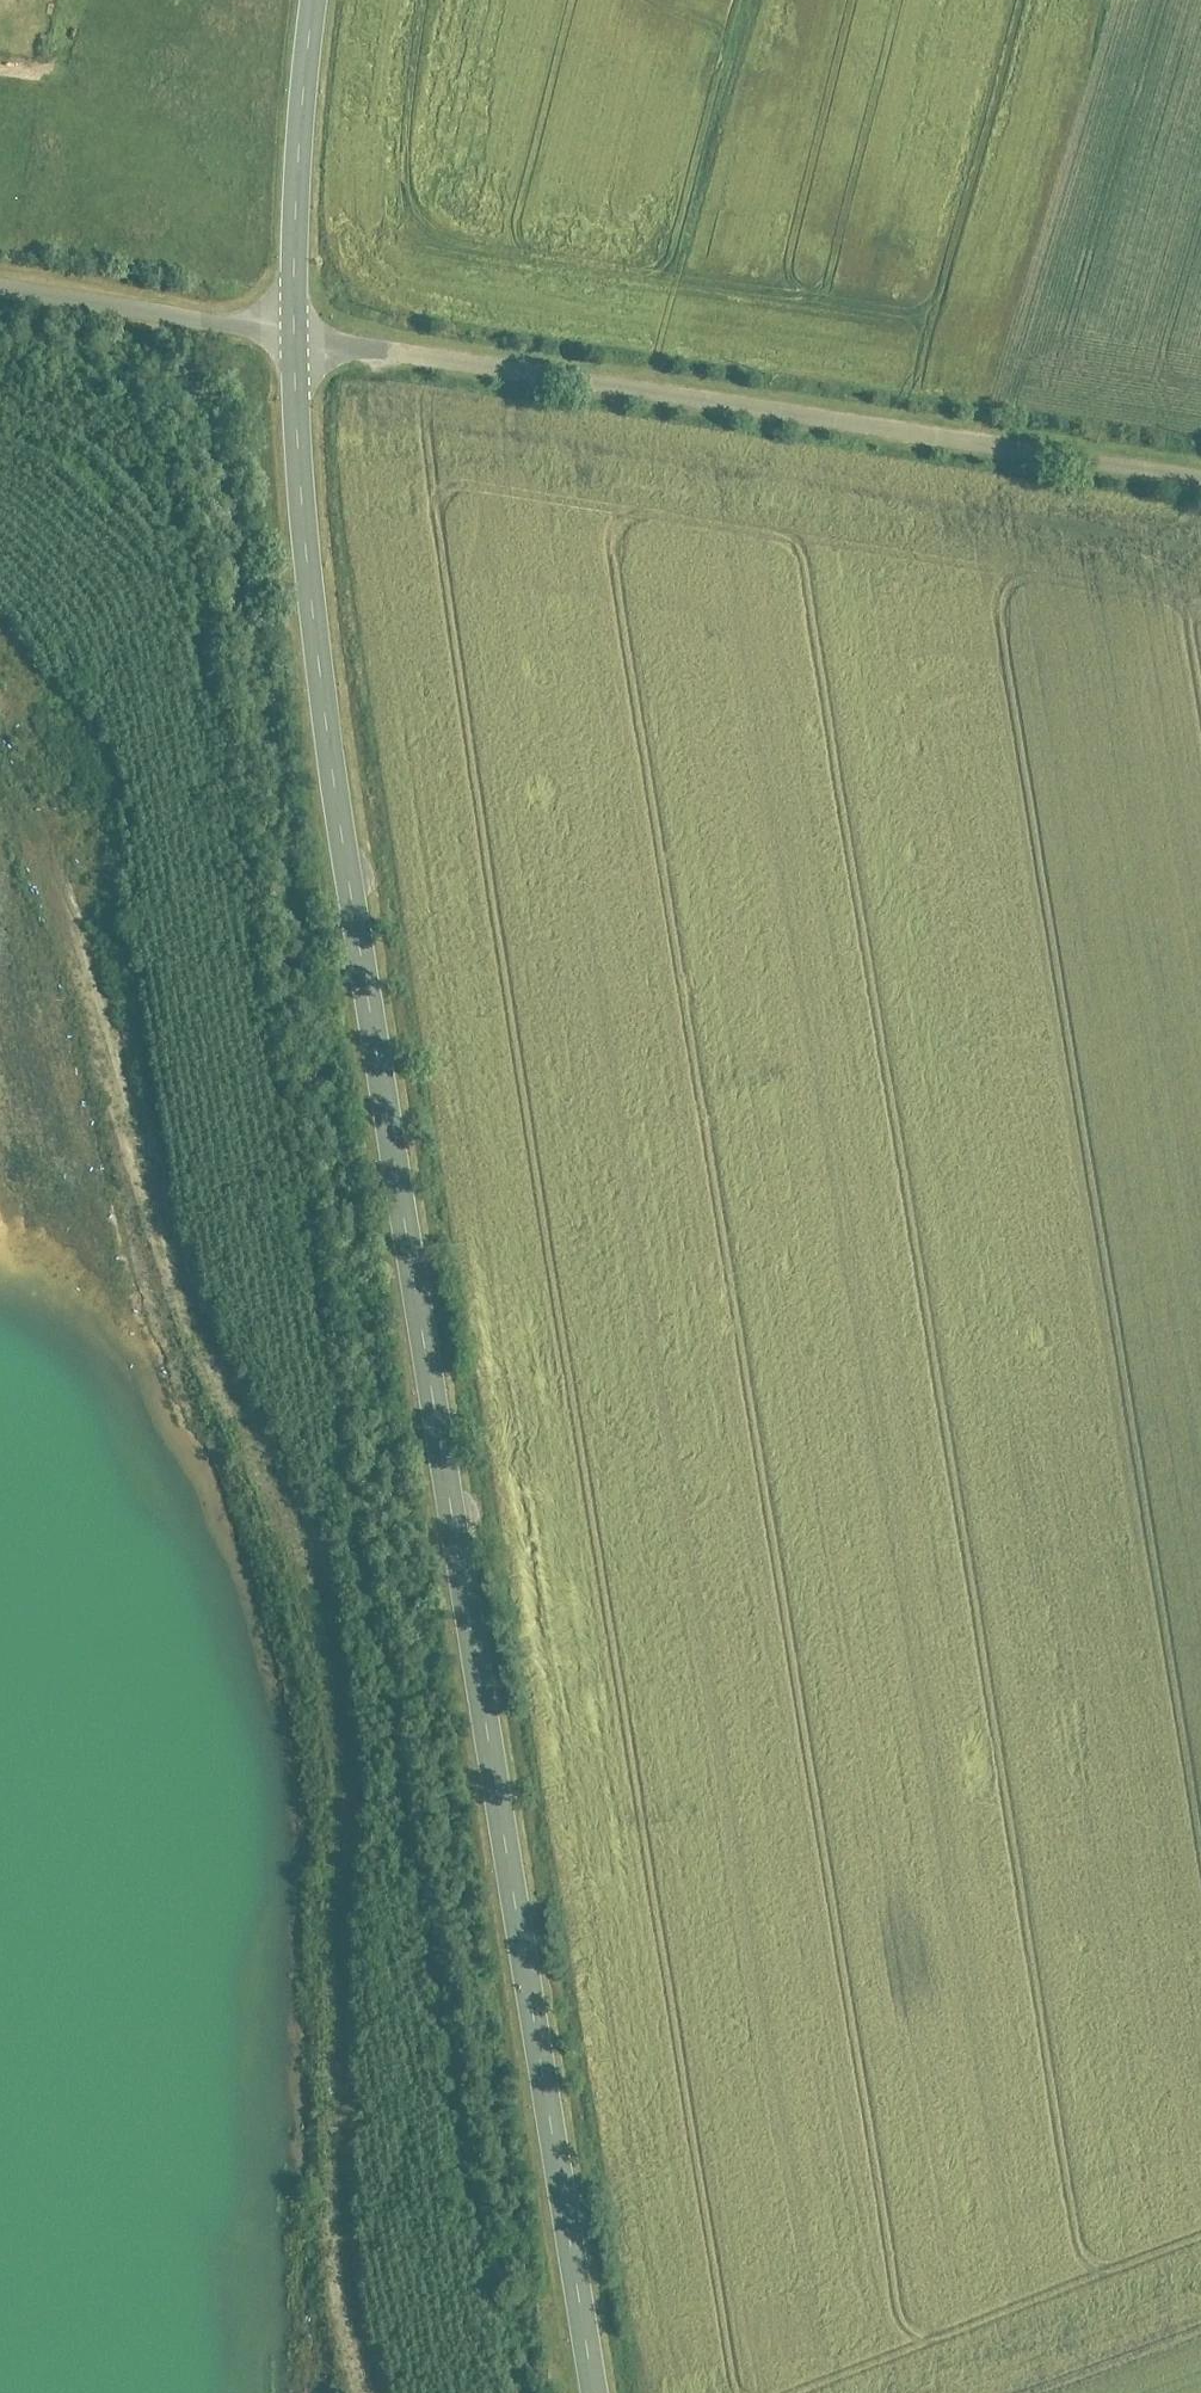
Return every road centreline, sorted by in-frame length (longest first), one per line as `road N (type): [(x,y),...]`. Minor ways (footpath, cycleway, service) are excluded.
road 1 (tertiary): [(296,336),(300,457),(350,871),(605,2392)]
road 2 (unclassified): [(1200,479),(296,336)]
road 3 (tertiary): [(316,0),(296,336)]
road 4 (unclassified): [(296,336),(0,292)]

